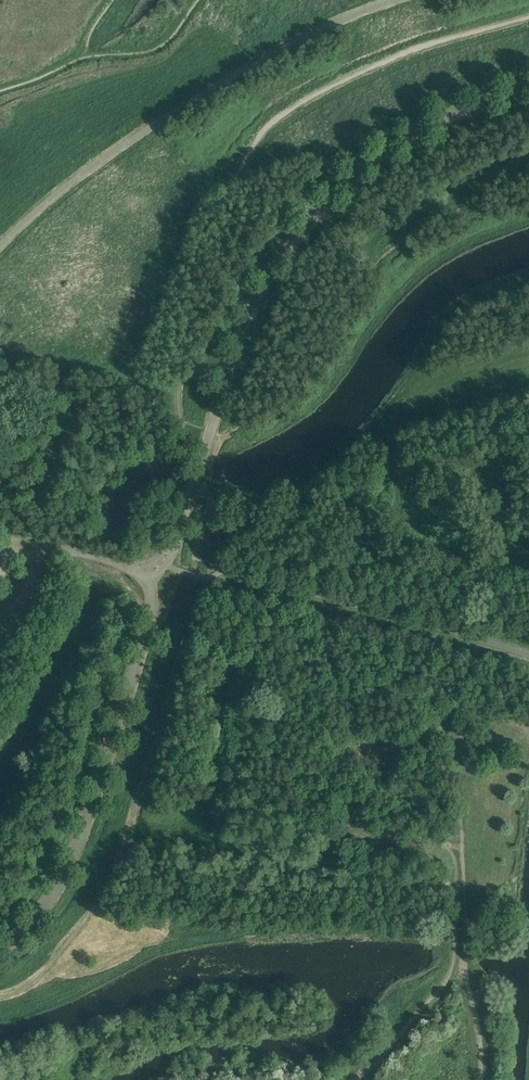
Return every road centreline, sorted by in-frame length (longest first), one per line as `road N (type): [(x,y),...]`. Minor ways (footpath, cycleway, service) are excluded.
road 1 (unclassified): [(319,210),(384,152),(528,86)]

